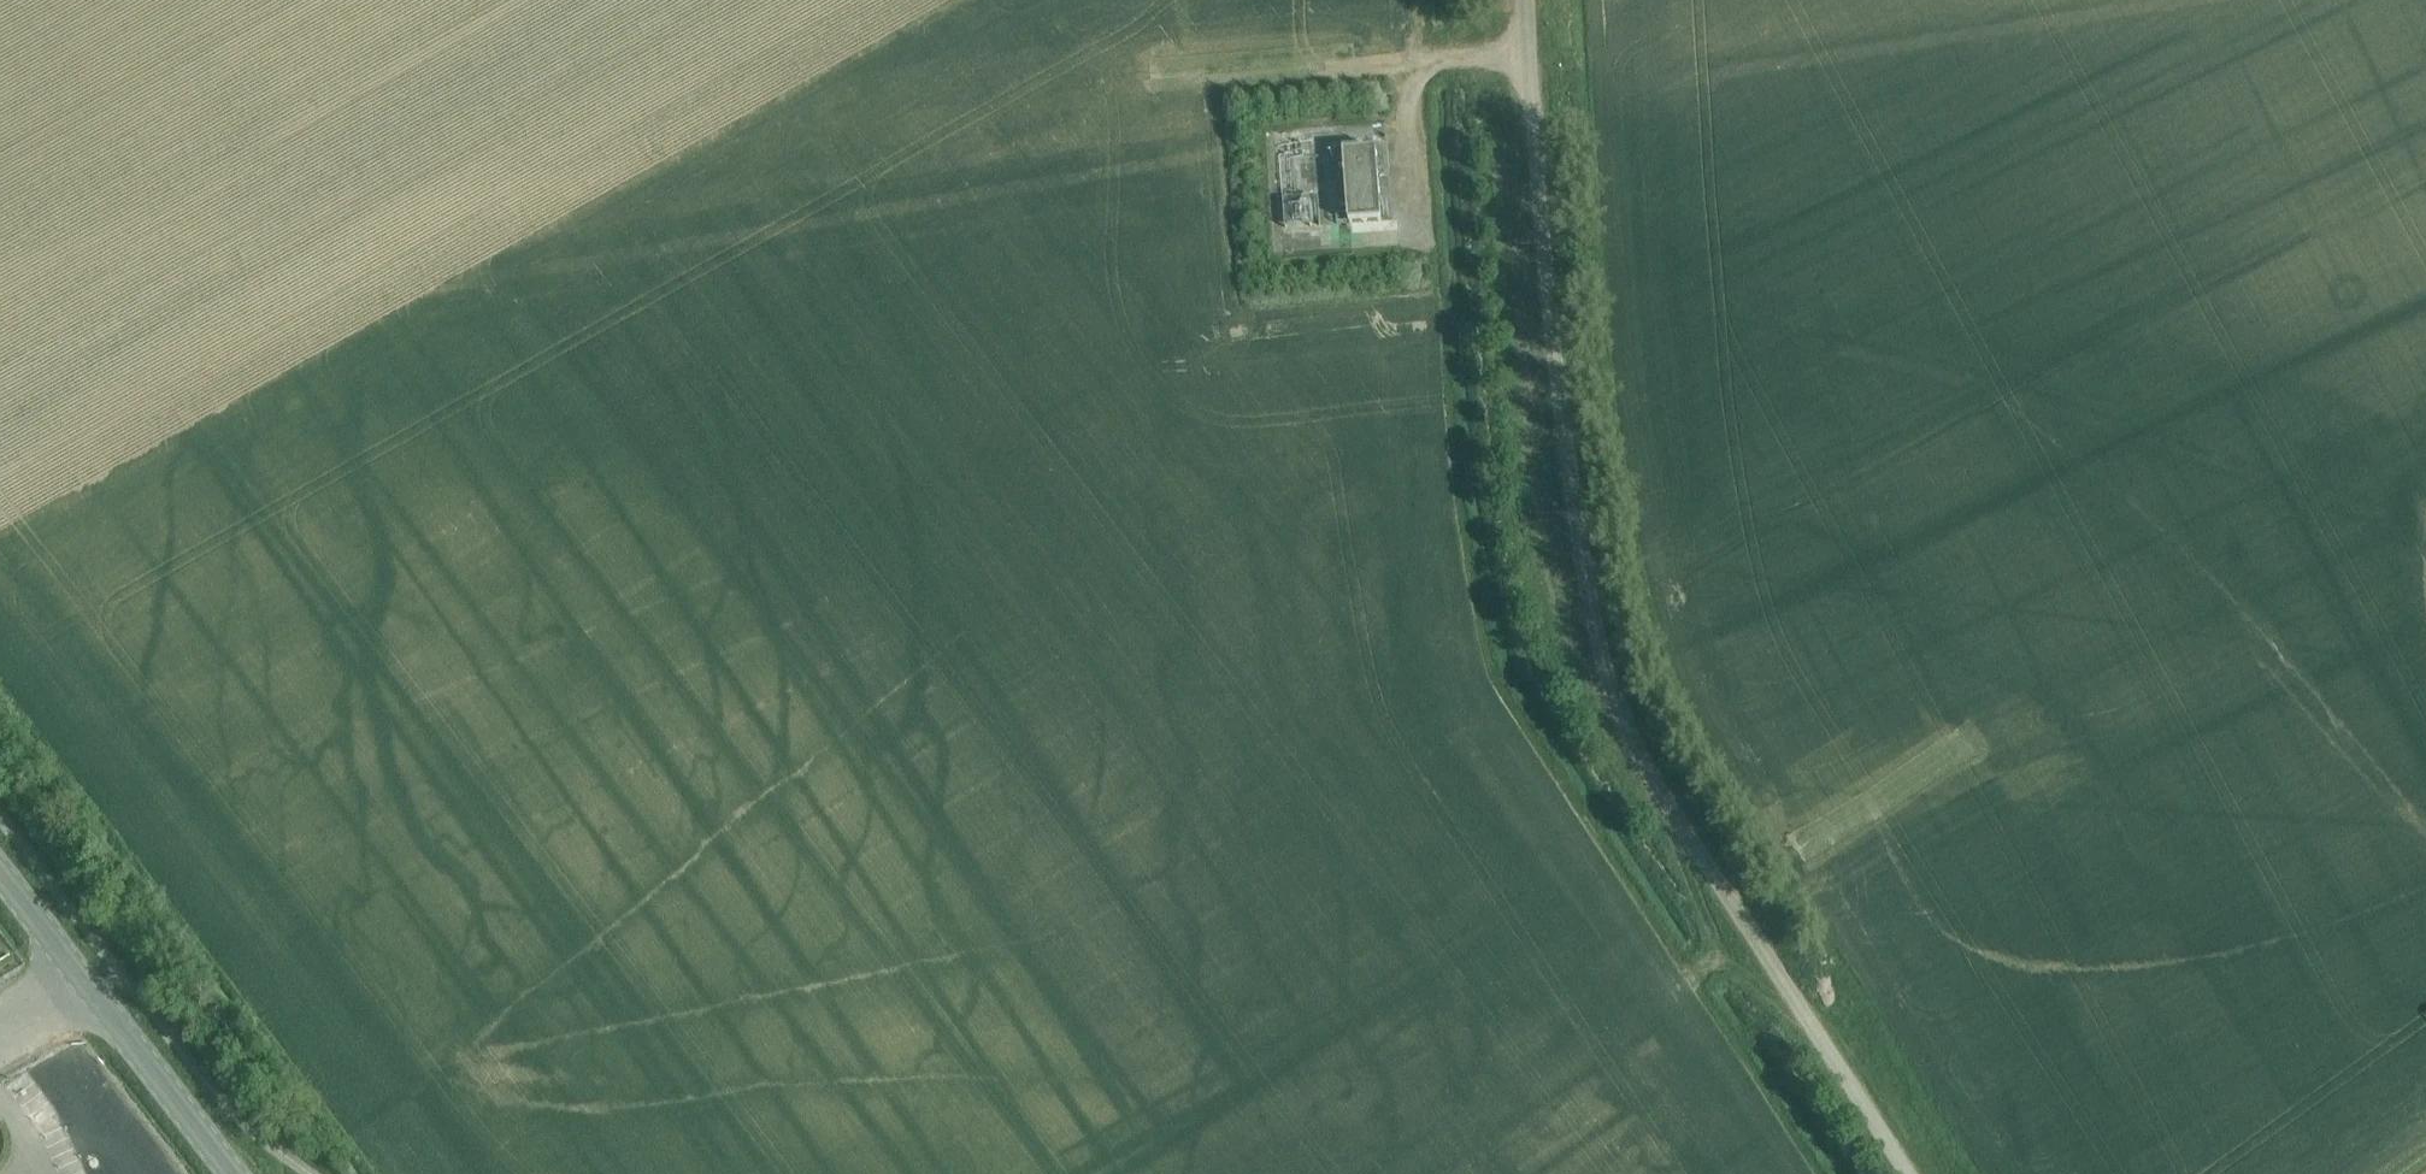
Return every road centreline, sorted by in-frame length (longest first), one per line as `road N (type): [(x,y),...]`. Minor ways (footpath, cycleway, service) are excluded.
road 1 (unclassified): [(1910,1173),(1683,829),(1614,695),(1559,391),(1527,0)]
road 2 (secondary): [(231,1173),(0,879)]
road 3 (track): [(1827,1043),(1720,960),(1681,865),(1683,829)]

